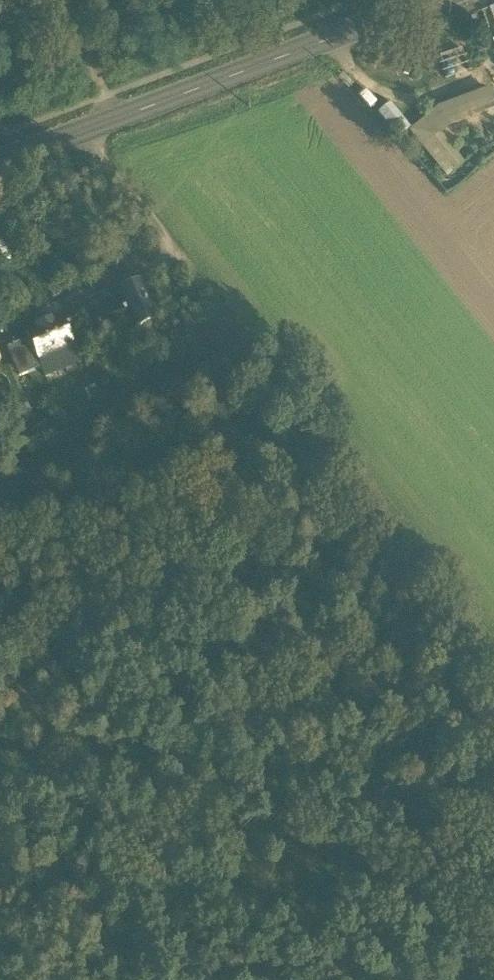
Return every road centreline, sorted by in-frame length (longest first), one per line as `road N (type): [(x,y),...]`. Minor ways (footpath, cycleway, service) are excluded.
road 1 (track): [(493,641),(81,135)]
road 2 (secondary): [(0,166),(436,0)]
road 3 (track): [(111,123),(73,0)]

